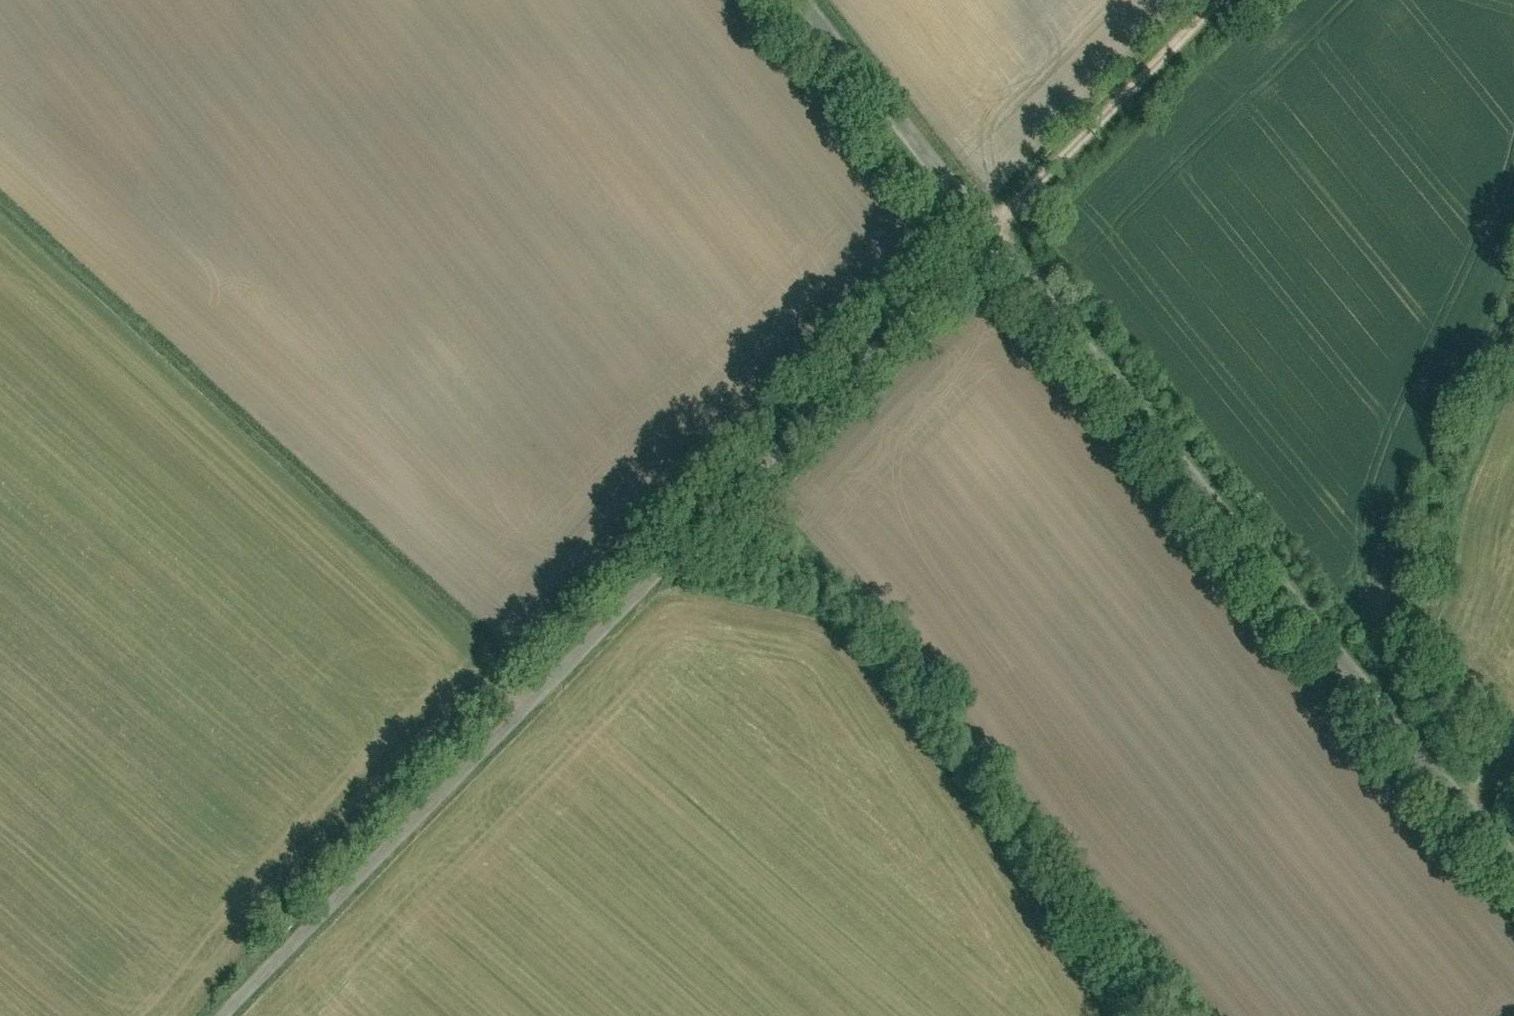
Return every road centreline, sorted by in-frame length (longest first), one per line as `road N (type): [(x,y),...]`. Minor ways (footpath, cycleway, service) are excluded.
road 1 (unclassified): [(991,220),(226,1015)]
road 2 (unclassified): [(1513,847),(1439,767),(991,220)]
road 3 (unclassified): [(991,220),(810,0)]

